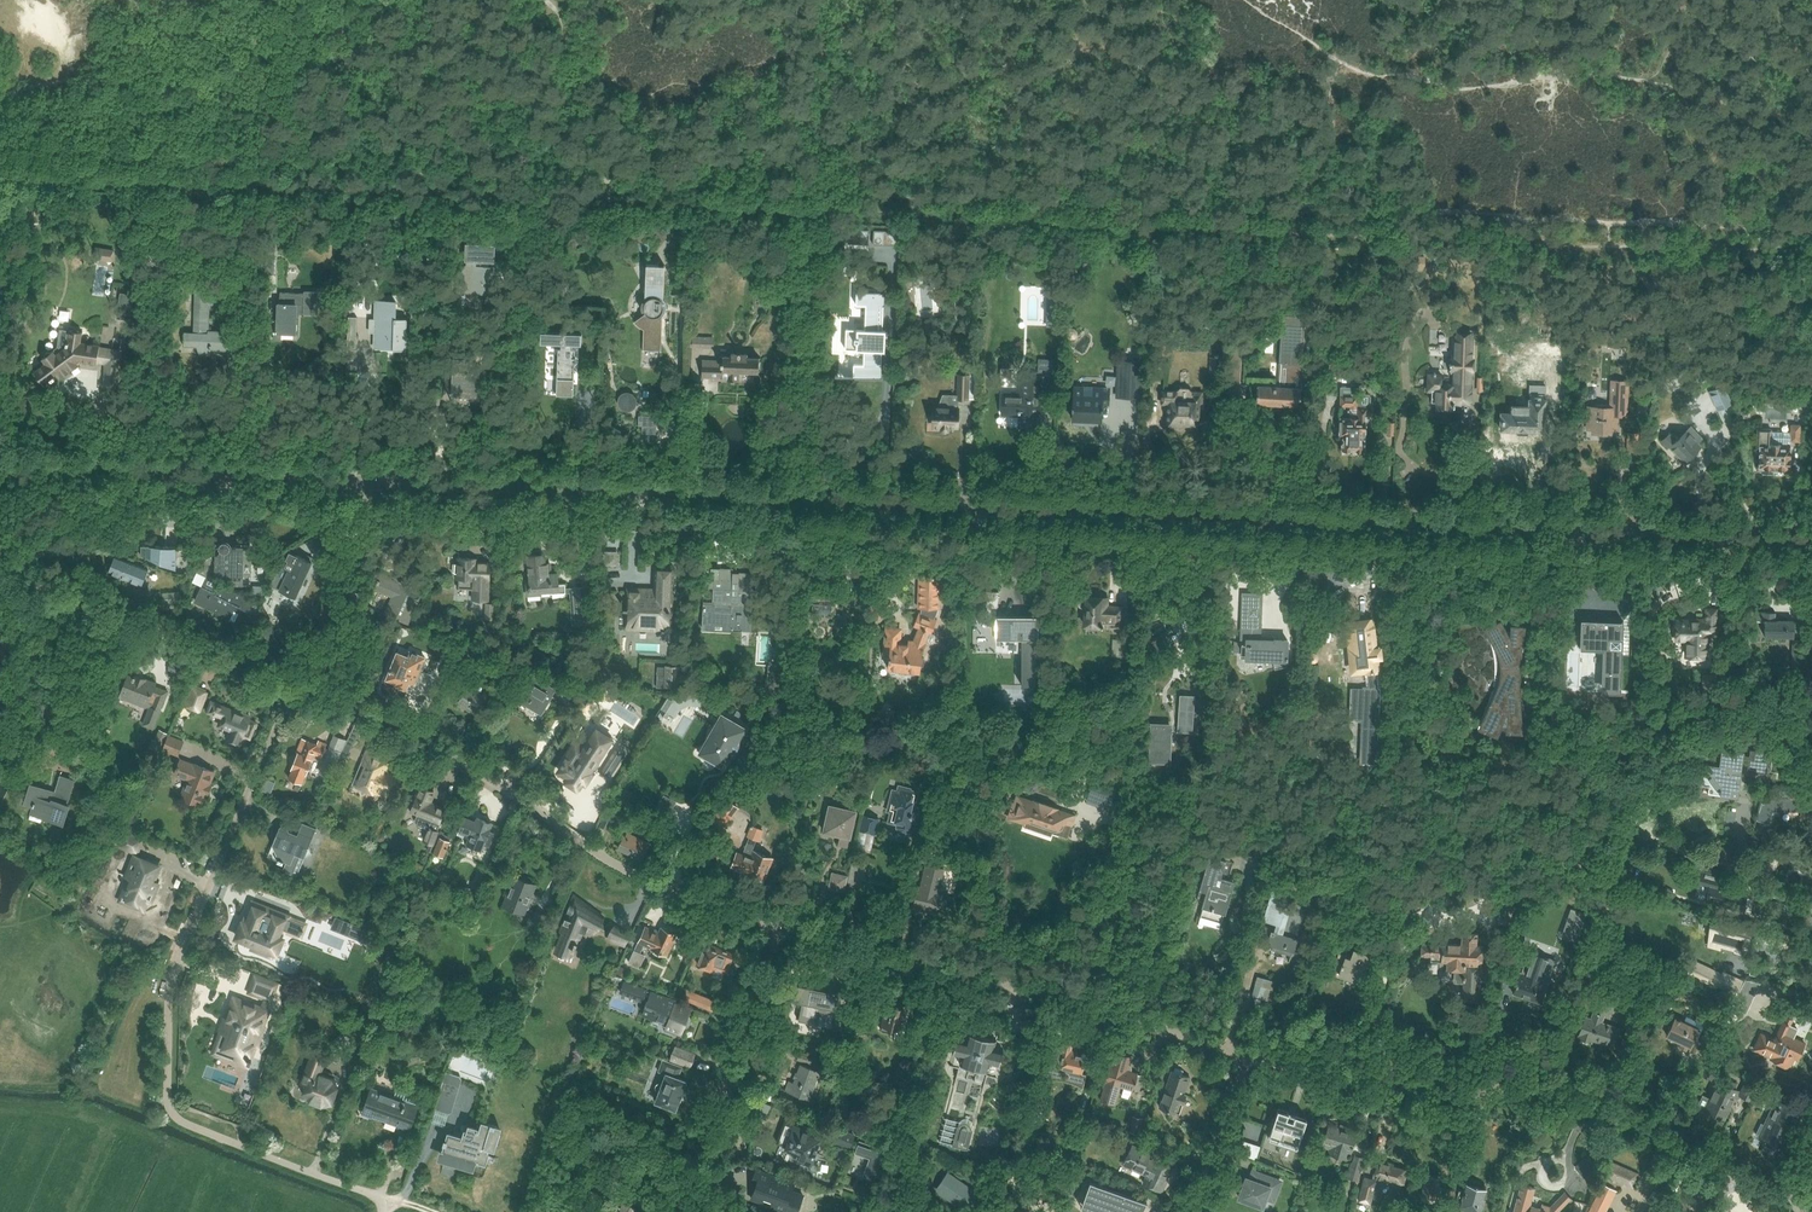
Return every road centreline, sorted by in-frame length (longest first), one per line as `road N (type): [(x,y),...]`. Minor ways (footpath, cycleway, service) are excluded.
road 1 (secondary): [(369,483),(1811,541)]
road 2 (residential): [(381,1204),(372,1193),(188,1123),(169,1098),(175,977),(296,687)]
road 3 (residential): [(1784,1201),(1561,1097),(1365,1090),(1247,1058)]
road 4 (residential): [(772,930),(619,866),(416,735),(296,687)]
road 5 (residential): [(1247,1058),(1066,996),(772,930)]
road 6 (secondary): [(0,466),(369,483)]
road 7 (residential): [(296,687),(0,565)]
road 8 (residential): [(674,1211),(772,930)]
road 9 (residential): [(296,687),(369,516),(369,483)]
road 10 (residential): [(1192,1211),(1247,1058)]

